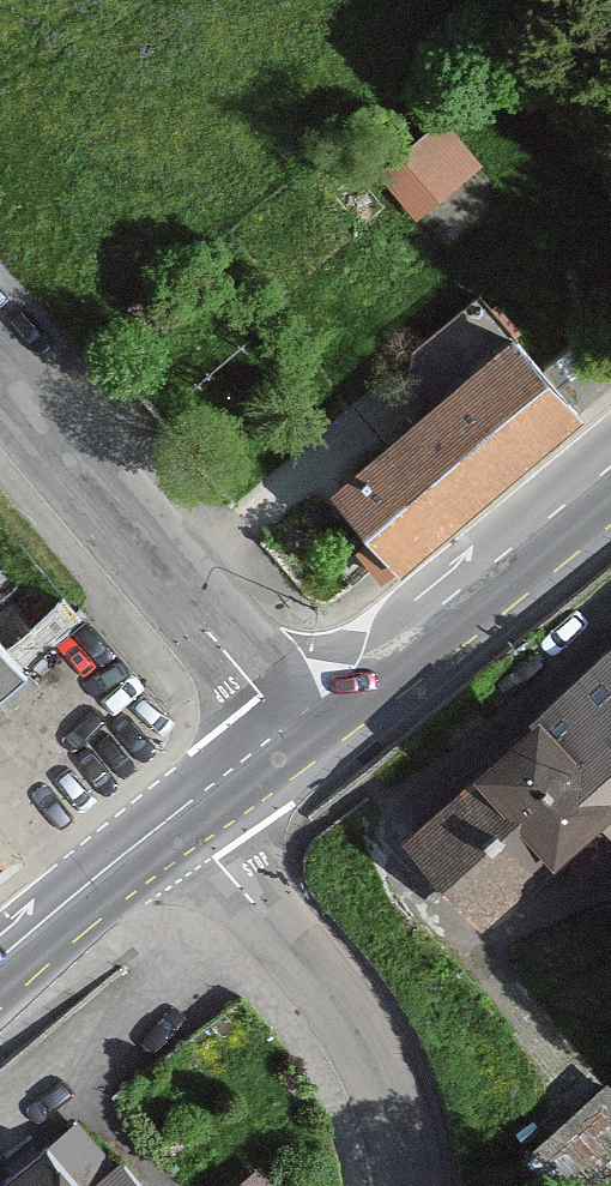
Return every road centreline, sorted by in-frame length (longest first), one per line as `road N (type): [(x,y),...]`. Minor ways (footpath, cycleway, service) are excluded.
road 1 (trunk): [(610,873),(156,0)]
road 2 (unclassified): [(0,384),(292,729)]
road 3 (residential): [(184,817),(356,1044),(393,1109),(399,1185)]
road 4 (primary): [(292,729),(610,465)]
road 5 (primary): [(0,967),(184,817)]
road 6 (primary): [(184,817),(292,729)]

